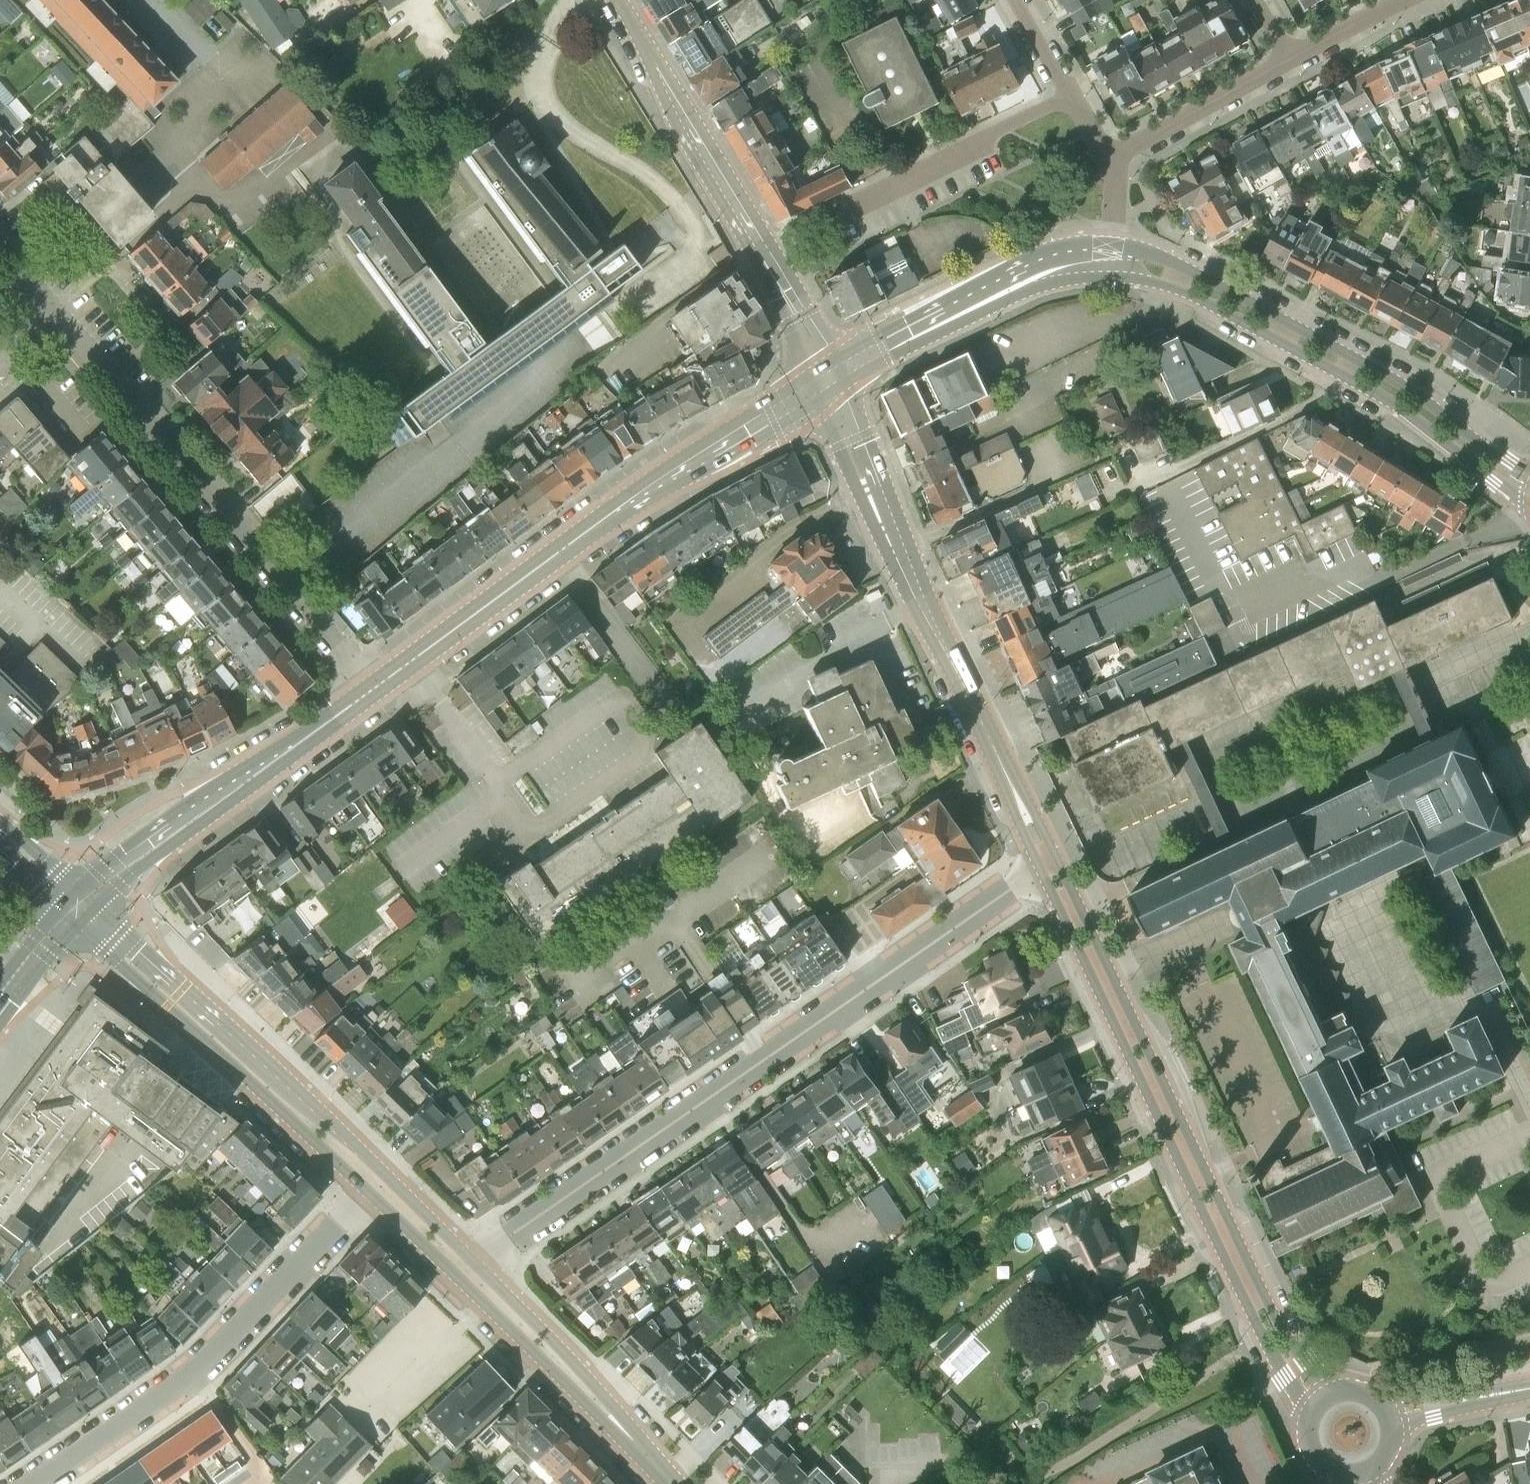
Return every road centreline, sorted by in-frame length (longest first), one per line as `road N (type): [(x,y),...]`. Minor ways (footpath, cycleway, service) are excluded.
road 1 (residential): [(467,1268),(1050,868)]
road 2 (tertiary): [(1322,1399),(1266,1332),(1050,868)]
road 3 (tertiary): [(372,689),(636,496),(827,380)]
road 4 (tertiary): [(1050,868),(827,380)]
road 5 (residential): [(49,306),(372,689)]
road 6 (tertiary): [(1111,254),(1395,413),(1529,499)]
road 7 (tertiary): [(1529,469),(1410,387),(1189,264),(1151,250),(1111,254)]
road 8 (residential): [(30,1483),(195,1371),(377,1182)]
road 9 (residential): [(827,380),(617,0)]
road 10 (residential): [(377,1182),(75,910)]
road 11 (tertiary): [(75,910),(184,820),(372,689)]
road 12 (tertiary): [(827,380),(1040,266),(1111,254)]
road 13 (residential): [(679,1483),(467,1268)]
road 14 (residential): [(835,213),(1071,96)]
road 15 (residential): [(1110,159),(1287,61)]
road 16 (tertiary): [(1389,1412),(1529,1387)]
road 17 (residential): [(1287,61),(1409,0)]
road 18 (residential): [(467,1268),(377,1182)]

